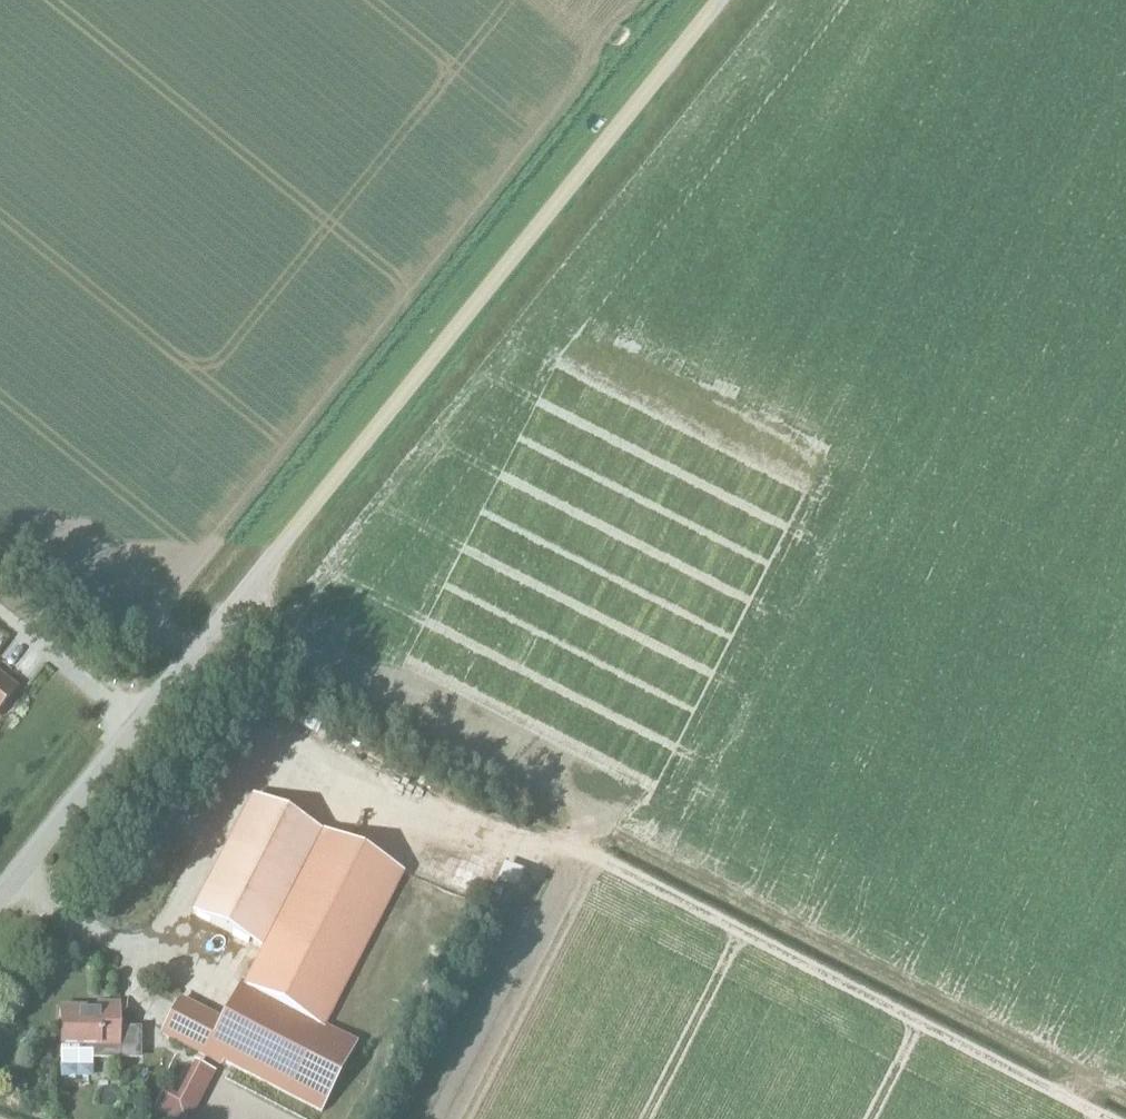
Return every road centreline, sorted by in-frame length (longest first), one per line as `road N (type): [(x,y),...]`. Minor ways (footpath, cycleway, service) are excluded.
road 1 (unclassified): [(0,887),(718,0)]

